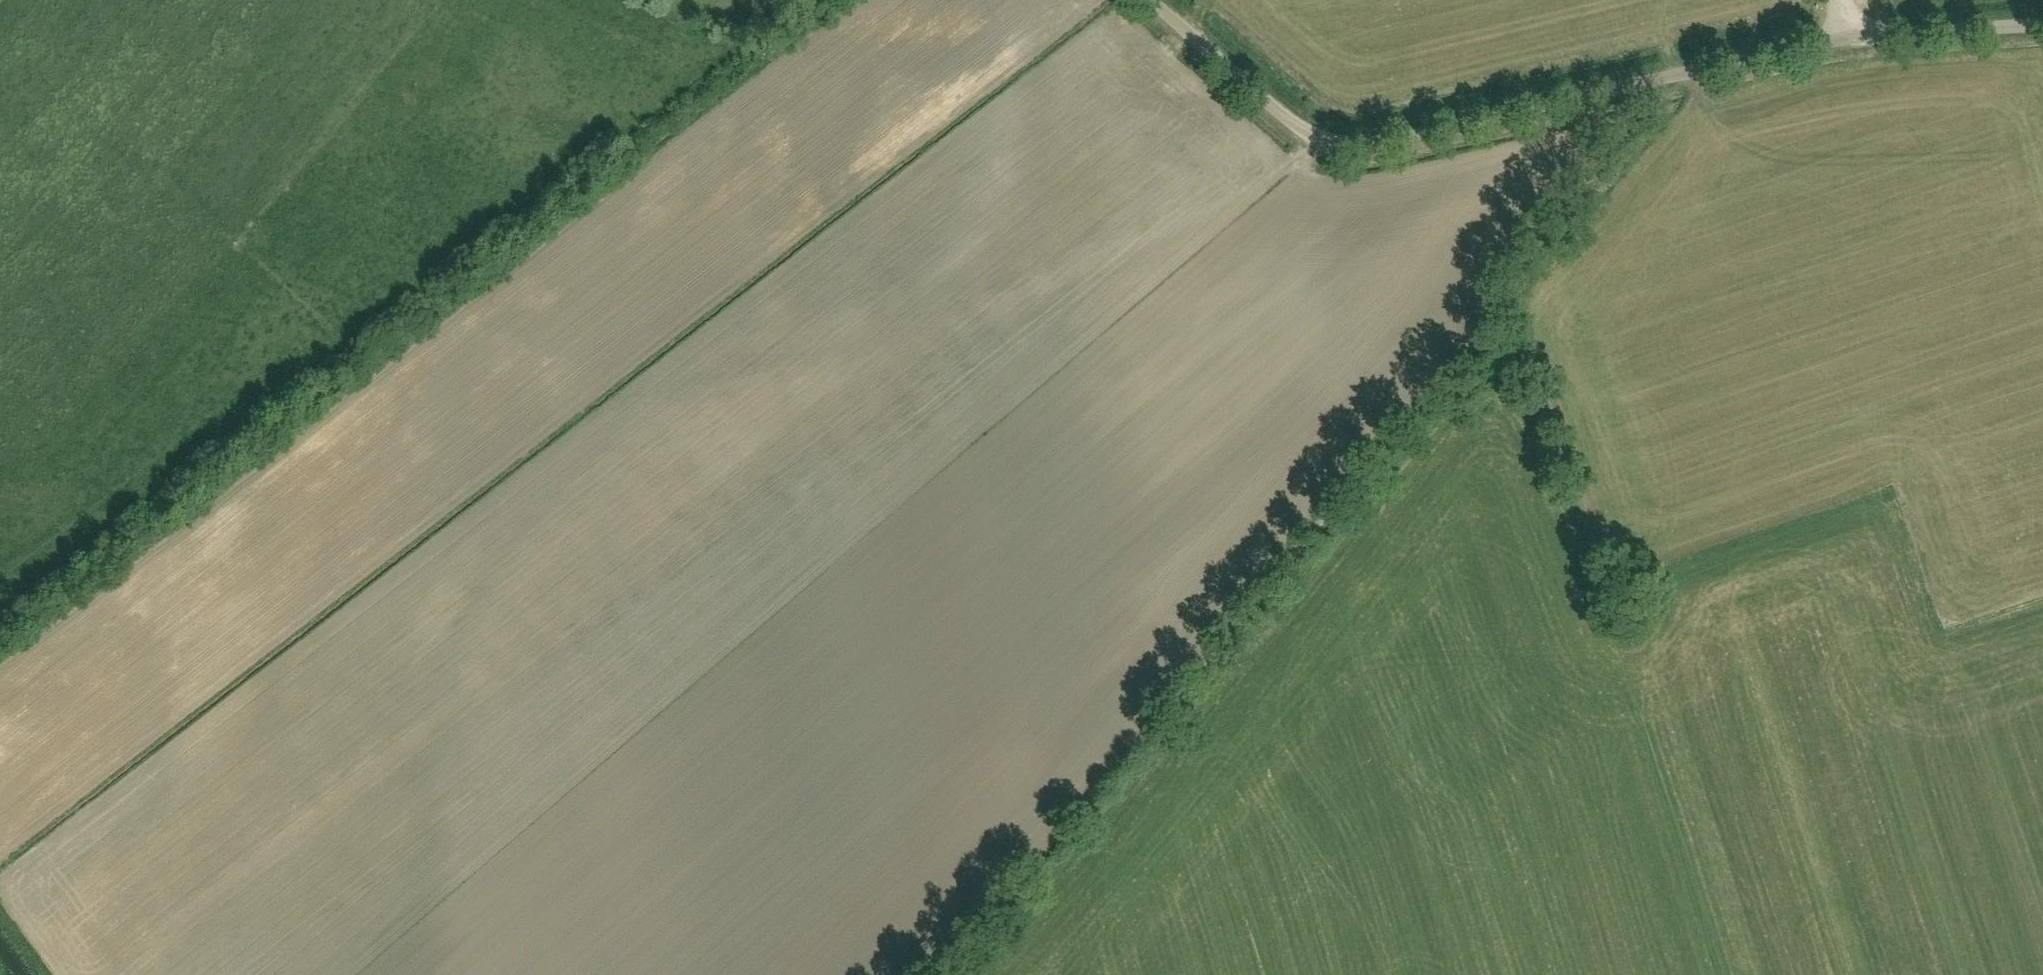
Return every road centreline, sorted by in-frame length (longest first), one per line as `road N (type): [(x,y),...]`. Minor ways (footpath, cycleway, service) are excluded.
road 1 (unclassified): [(2042,28),(1832,44),(1354,150),(1307,135),(1148,0)]

